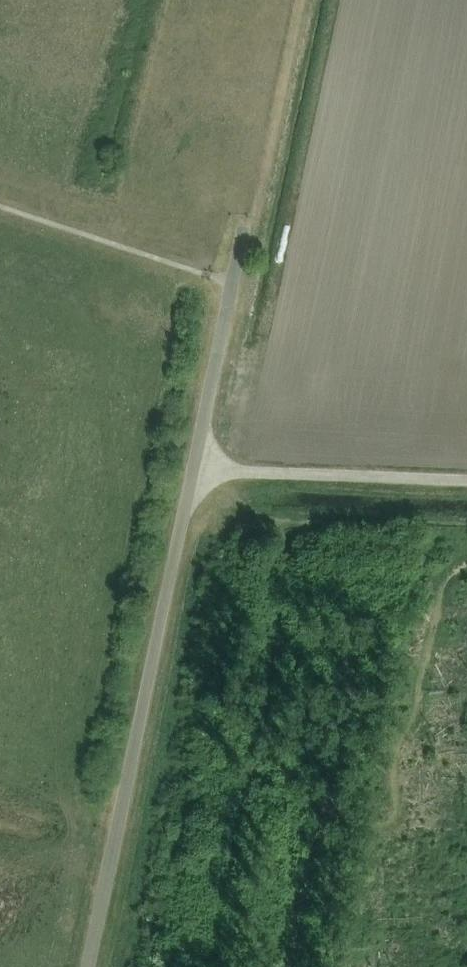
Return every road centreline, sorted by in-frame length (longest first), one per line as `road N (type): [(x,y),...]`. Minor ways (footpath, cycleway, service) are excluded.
road 1 (unclassified): [(88,966),(234,281)]

